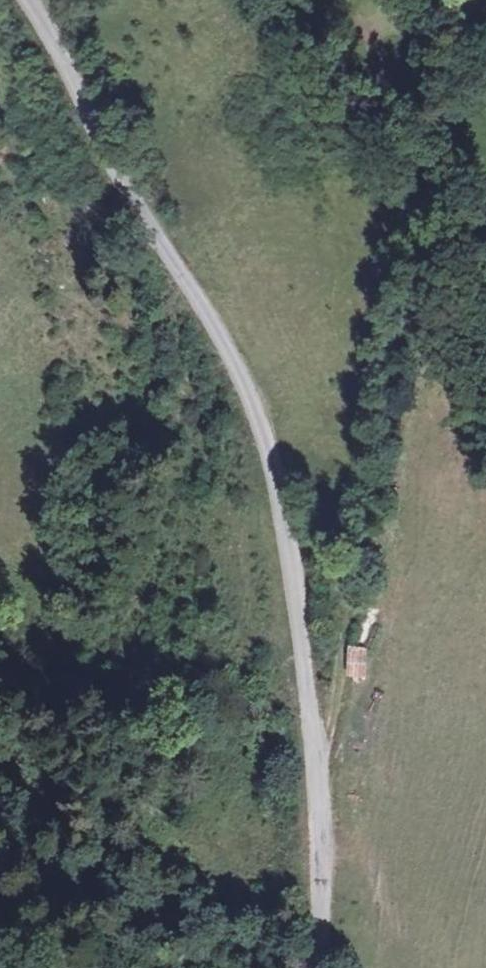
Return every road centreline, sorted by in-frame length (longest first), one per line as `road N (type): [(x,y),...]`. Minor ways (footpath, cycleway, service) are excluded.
road 1 (tertiary): [(8,0),(197,302),(269,449),(315,762),(318,967)]
road 2 (track): [(315,762),(333,720),(415,320),(428,204)]

